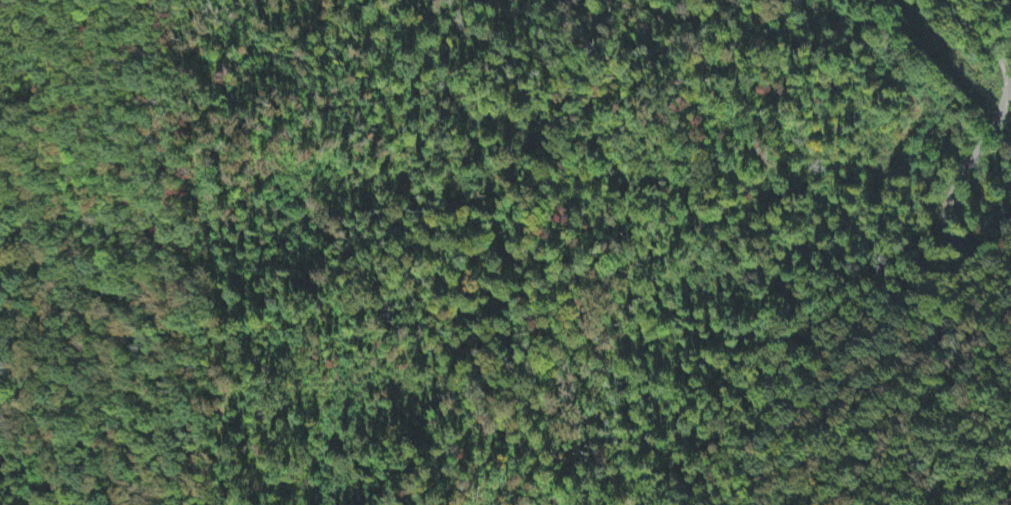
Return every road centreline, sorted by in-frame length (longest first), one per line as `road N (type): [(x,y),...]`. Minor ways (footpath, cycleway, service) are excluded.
road 1 (residential): [(1010,245),(955,229),(946,216),(951,188),(1005,100),(1005,70),(952,0)]

